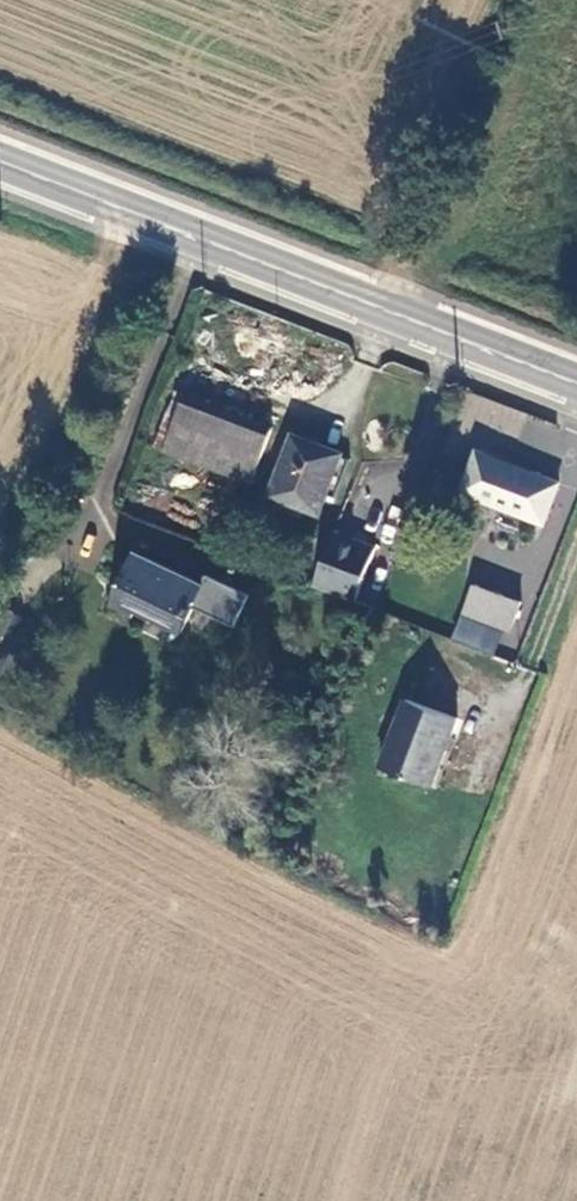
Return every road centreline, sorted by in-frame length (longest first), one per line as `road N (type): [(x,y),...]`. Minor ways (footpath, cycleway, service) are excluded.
road 1 (primary): [(0,167),(576,386)]

